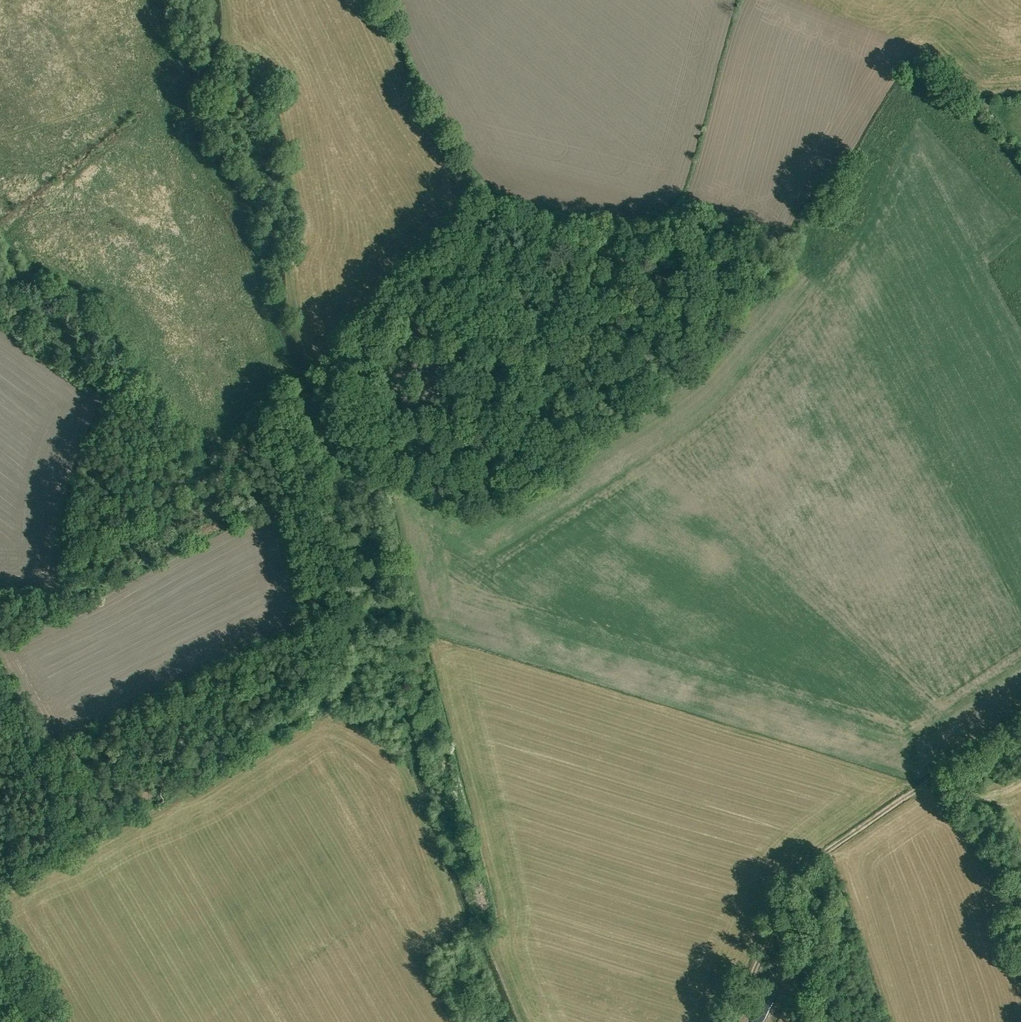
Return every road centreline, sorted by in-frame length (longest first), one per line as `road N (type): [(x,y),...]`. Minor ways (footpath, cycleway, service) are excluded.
road 1 (track): [(735,1021),(810,868),(1020,717)]

